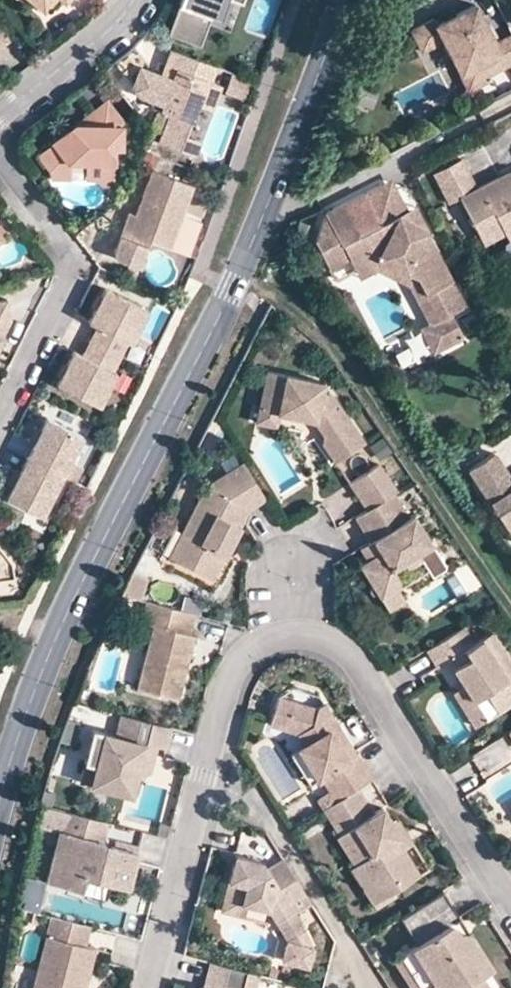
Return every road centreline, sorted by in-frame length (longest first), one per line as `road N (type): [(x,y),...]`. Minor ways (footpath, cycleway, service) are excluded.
road 1 (tertiary): [(0,790),(74,590),(232,287),(344,0)]
road 2 (residential): [(510,900),(367,670),(322,636),(271,638),(234,668),(220,702),(151,987)]
road 3 (residential): [(0,421),(69,281),(66,259),(0,164)]
road 4 (residential): [(0,115),(134,0)]

